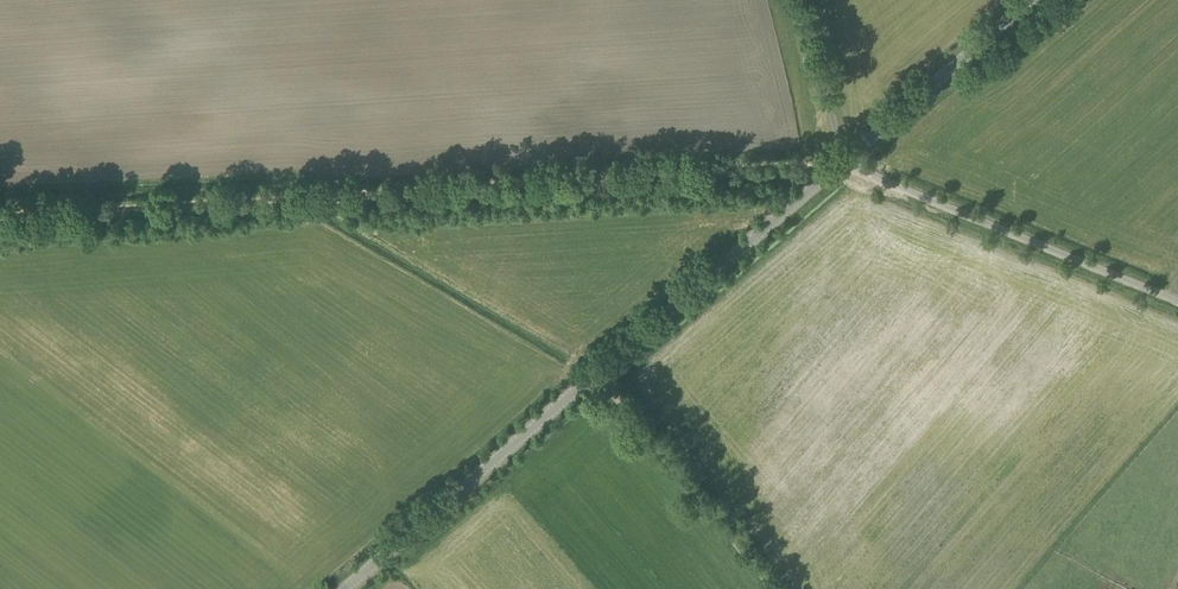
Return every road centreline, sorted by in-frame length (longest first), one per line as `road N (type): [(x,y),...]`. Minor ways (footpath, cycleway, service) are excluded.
road 1 (track): [(0,221),(845,165)]
road 2 (unclassified): [(1177,302),(845,165)]
road 3 (tertiary): [(345,588),(595,373)]
road 4 (tertiary): [(595,373),(845,165)]
road 5 (unclassified): [(595,373),(771,588)]
road 6 (tertiary): [(845,165),(1034,0)]

